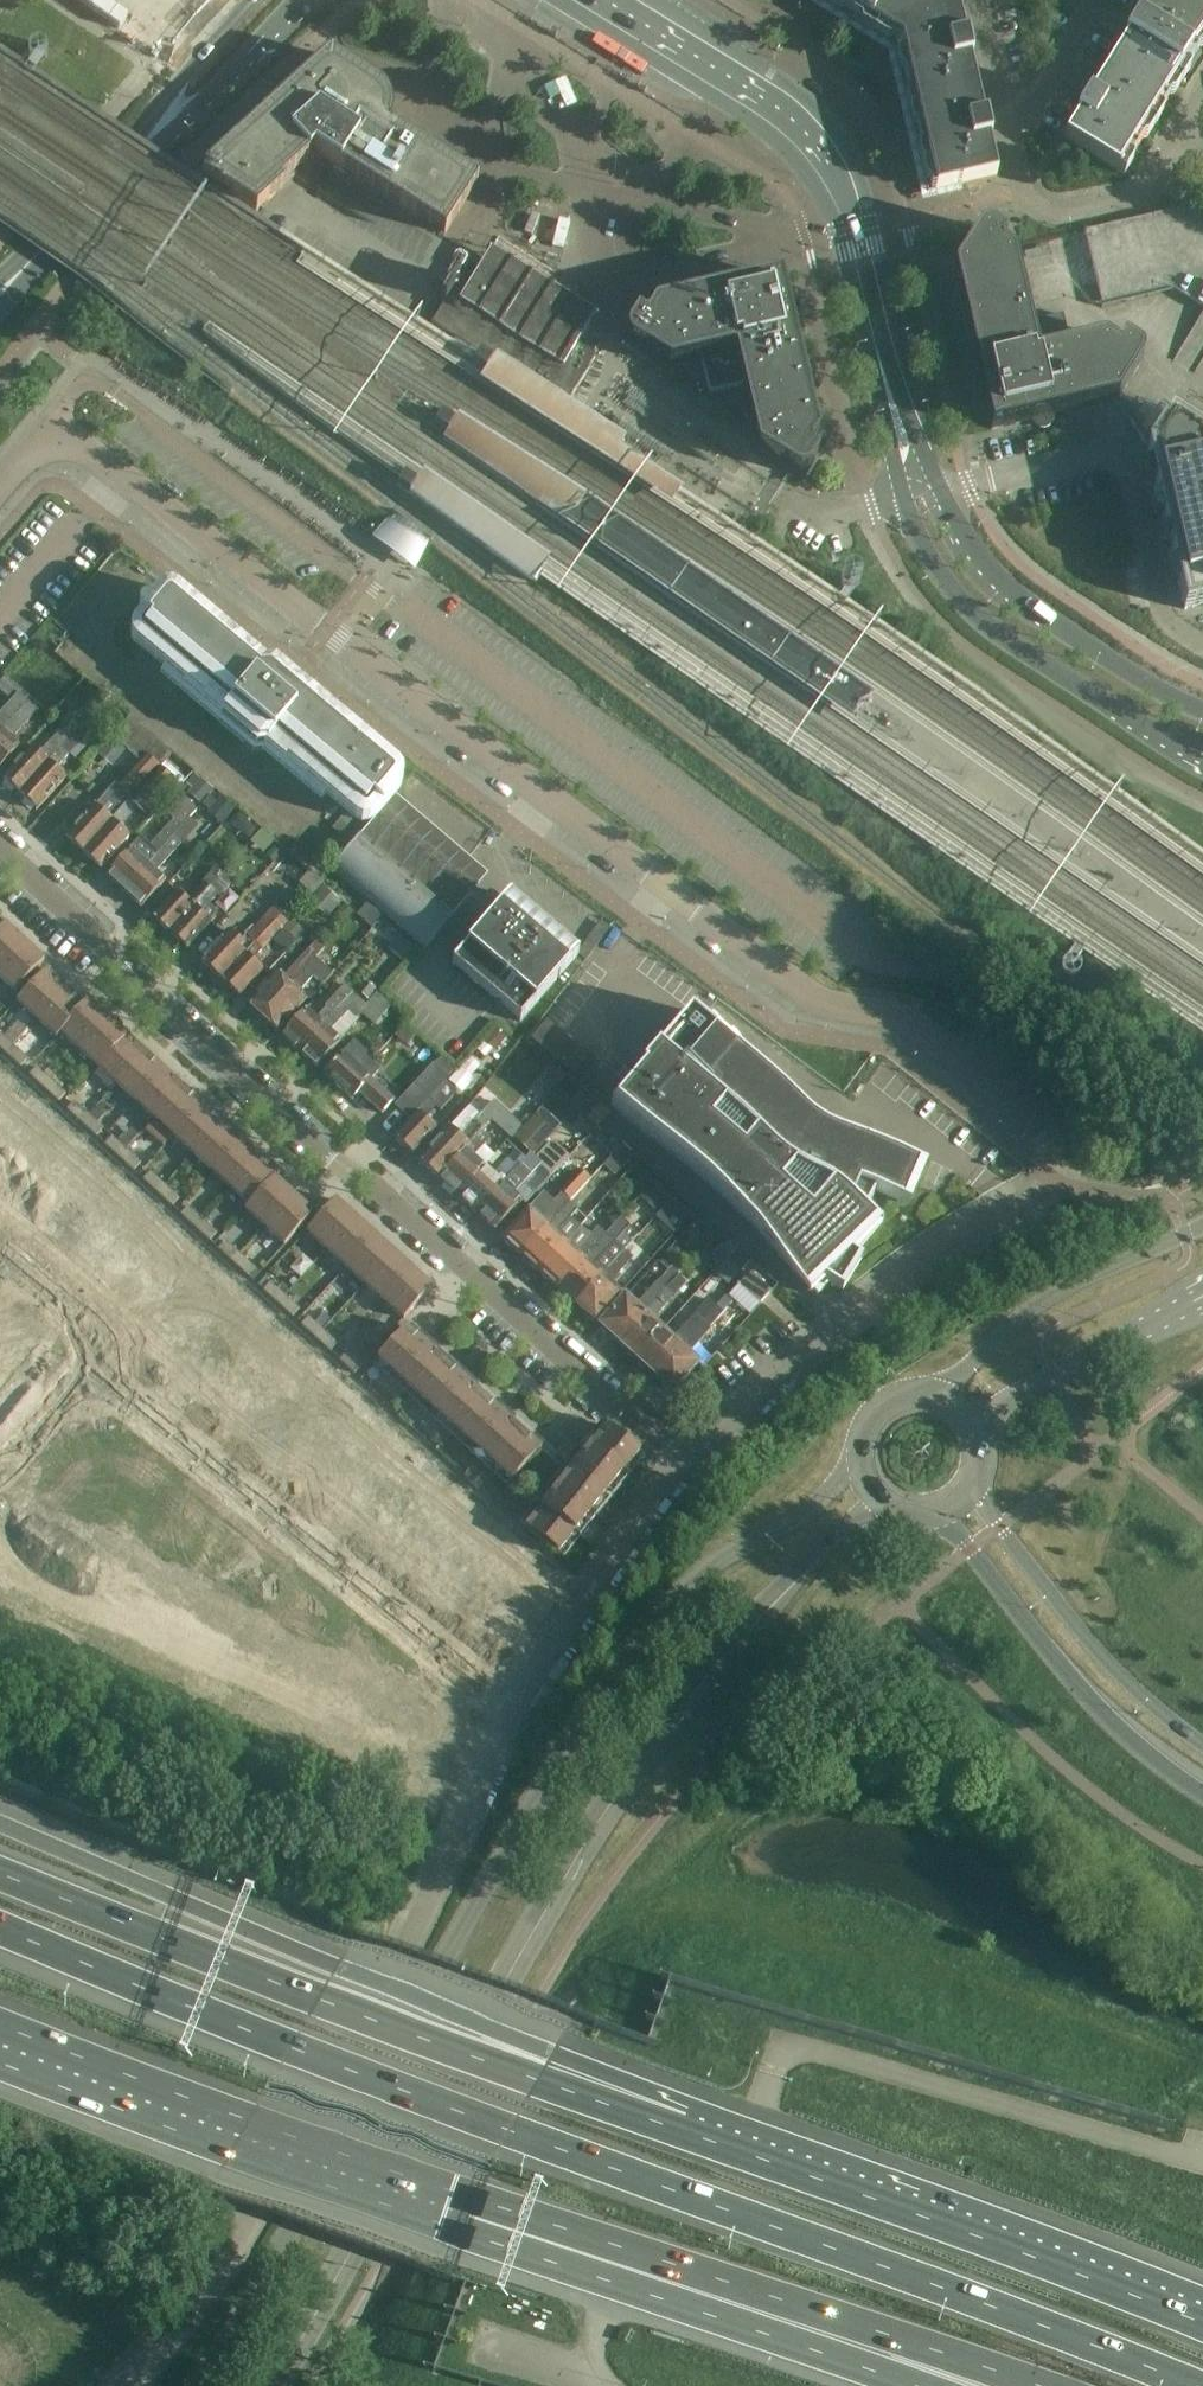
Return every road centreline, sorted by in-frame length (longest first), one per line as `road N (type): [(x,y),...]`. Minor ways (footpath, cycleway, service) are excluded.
road 1 (motorway): [(1197,2385),(290,2047),(0,1925)]
road 2 (residential): [(36,447),(86,452),(126,474),(824,1000),(911,1025),(1046,1136),(1053,1180)]
road 3 (residential): [(690,1466),(383,1194),(319,1151),(0,850)]
road 4 (residential): [(583,1603),(0,1108)]
road 5 (motorway): [(671,2126),(552,2053),(0,1829)]
road 6 (motorway): [(671,2126),(0,1872)]
road 7 (motorway): [(0,2044),(619,2266)]
road 8 (motorway): [(1202,2322),(671,2126)]
road 9 (residential): [(473,1804),(0,1566)]
road 10 (residential): [(690,1466),(922,1268),(1030,1204),(1053,1180)]
road 11 (motorway): [(619,2266),(898,2338),(1041,2385)]
road 12 (secondary): [(903,496),(929,559),(976,617),(1117,710),(1202,753)]
road 13 (unclassified): [(1202,647),(1172,627),(1162,606),(1124,452),(940,491)]
road 14 (secondary): [(939,1515),(1078,1682),(1202,1793)]
road 15 (secondary): [(1202,710),(1125,670),(1007,583),(940,491)]
road 16 (secondary): [(1202,1744),(1111,1665),(972,1490)]
road 17 (secondary): [(836,205),(821,167),(784,123),(591,0)]
road 18 (motorway): [(619,2266),(915,2385)]
road 19 (secondary): [(1202,1227),(1036,1312),(940,1397)]
road 20 (secondary): [(974,1424),(1202,1300)]
road 21 (unclassified): [(791,234),(645,210),(631,225),(630,248),(642,267),(661,269)]
road 22 (secondary): [(940,1397),(903,1395),(878,1409),(862,1432),(857,1460),(866,1486),(886,1508),(939,1515)]
road 23 (unclassified): [(473,1804),(506,1729),(583,1603)]
road 24 (secondary): [(1,293),(152,130)]
road 25 (secondary): [(152,130),(202,105),(309,0)]
road 26 (residential): [(1027,192),(1069,210),(1135,195),(1171,144)]
road 27 (unclassified): [(583,1603),(690,1466)]
road 28 (secondary): [(258,0),(177,86),(152,130)]
road 29 (secondary): [(879,360),(836,205)]
road 30 (residential): [(1015,129),(1095,0)]
road 31 (secondary): [(940,491),(879,360)]
road 32 (secondary): [(879,360),(903,496)]
road 33 (residential): [(1015,129),(975,0)]
road 34 (unclassified): [(661,269),(791,234)]

